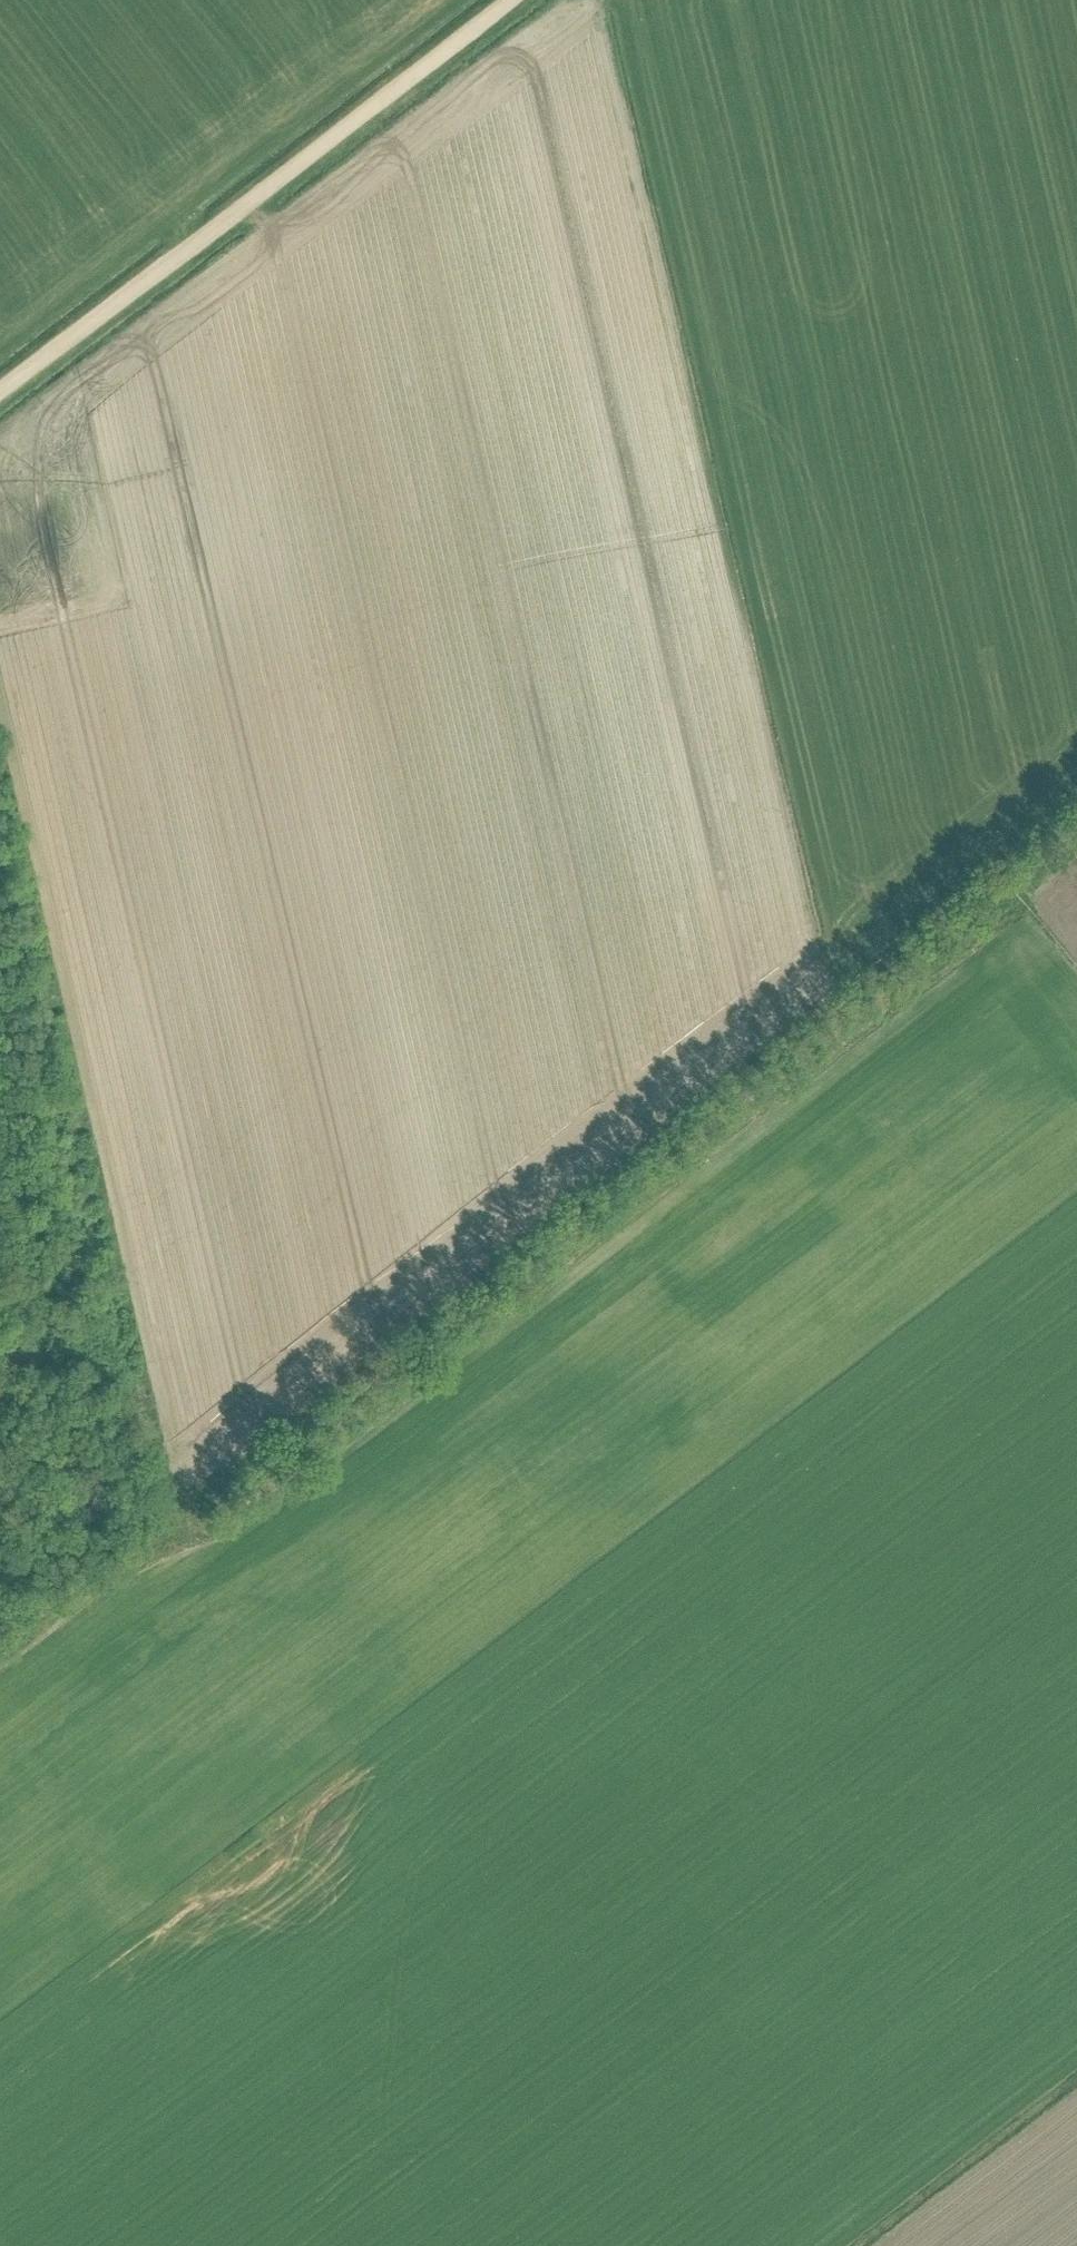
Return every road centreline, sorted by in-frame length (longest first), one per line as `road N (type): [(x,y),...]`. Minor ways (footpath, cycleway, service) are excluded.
road 1 (track): [(0,388),(510,0)]

